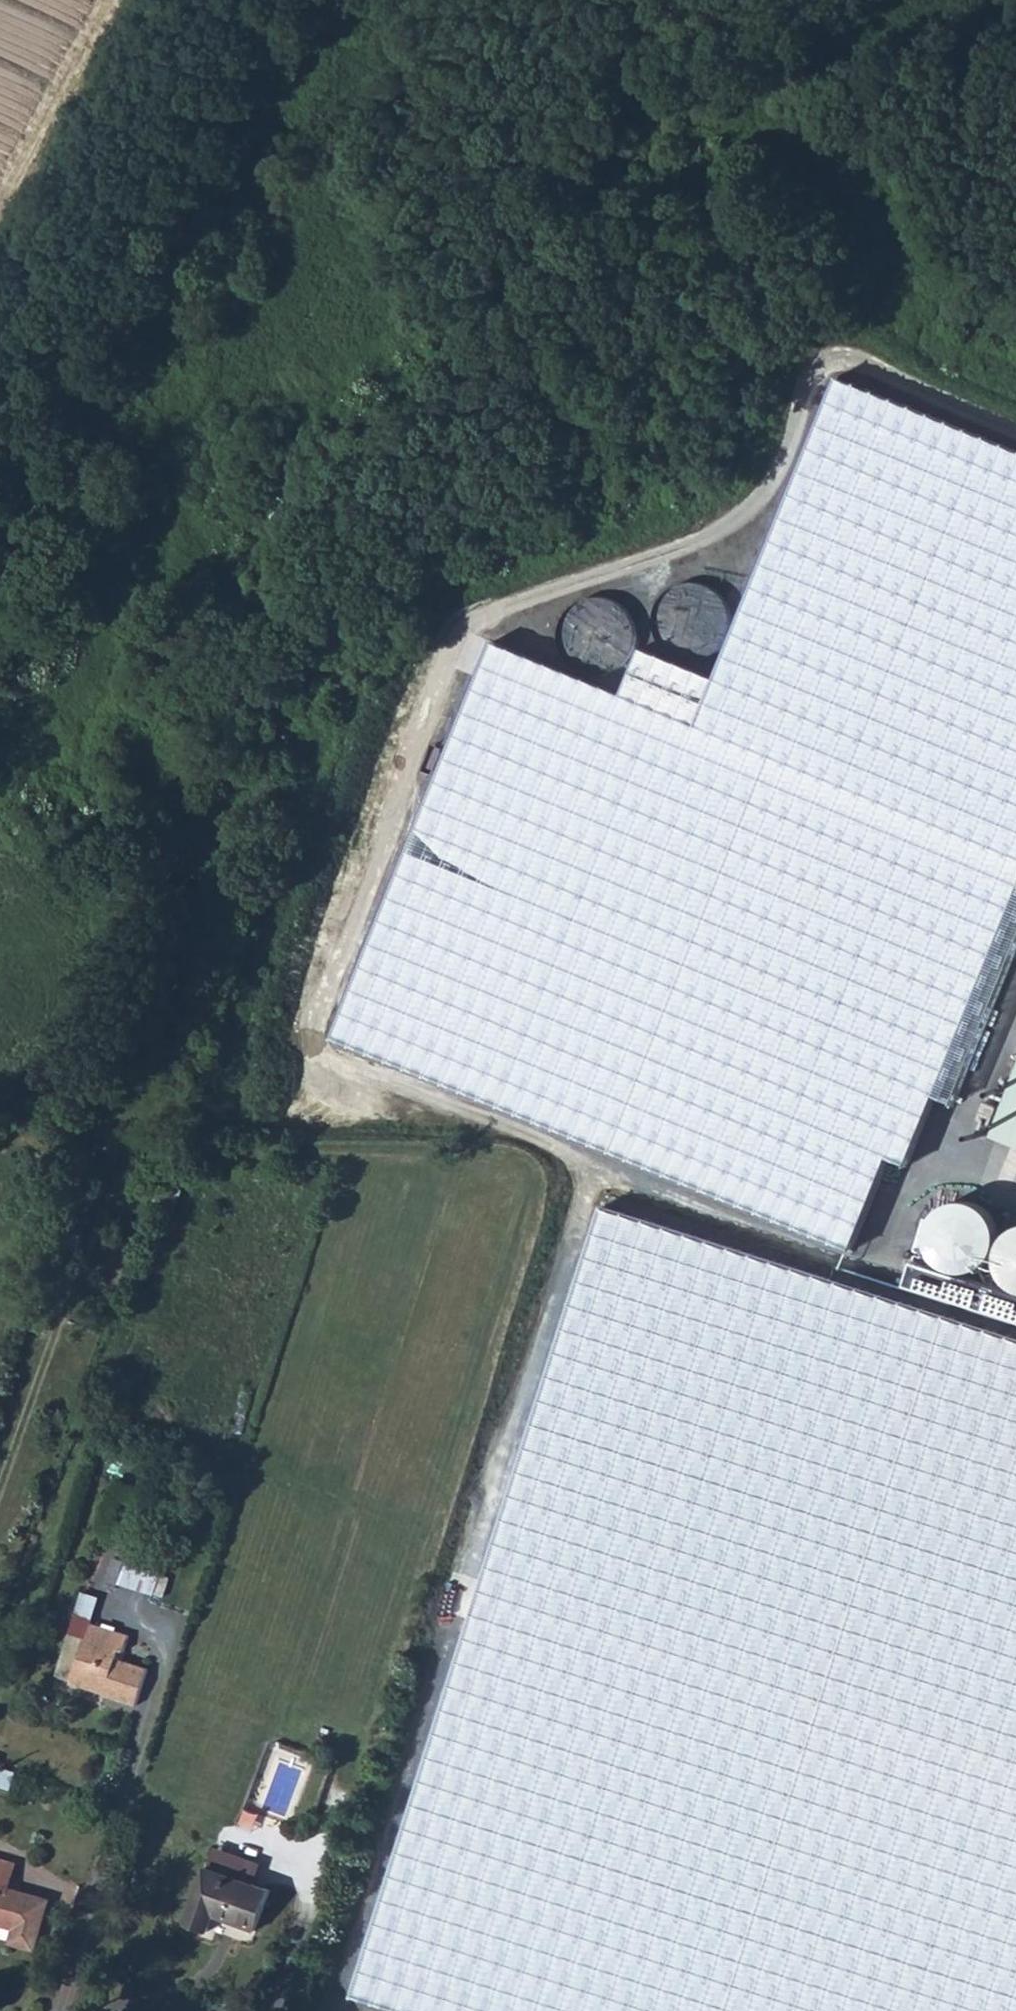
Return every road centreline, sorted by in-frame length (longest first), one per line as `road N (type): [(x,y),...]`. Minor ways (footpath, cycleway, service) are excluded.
road 1 (residential): [(59,2010),(137,1757)]

